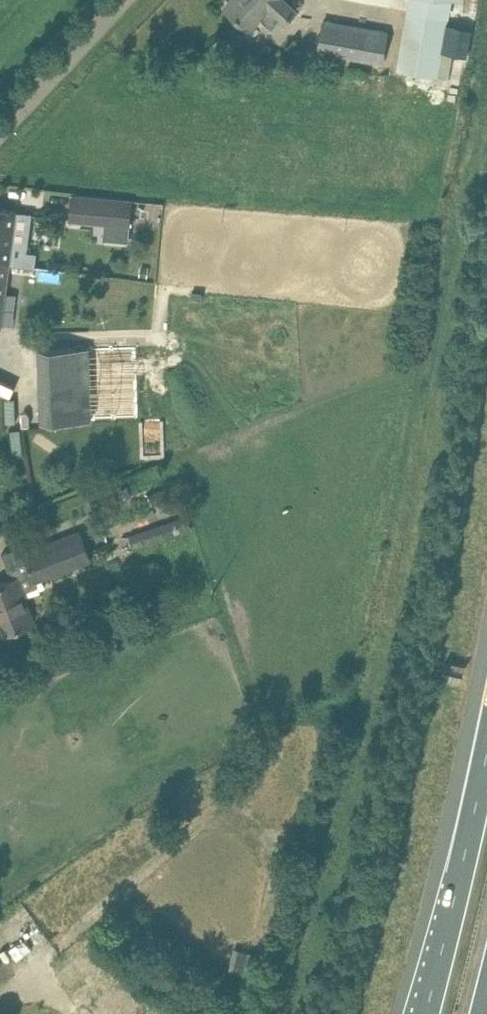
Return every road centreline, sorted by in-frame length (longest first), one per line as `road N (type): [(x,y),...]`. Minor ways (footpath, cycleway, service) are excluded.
road 1 (motorway): [(486,754),(425,1013)]
road 2 (unclassified): [(0,131),(123,0)]

